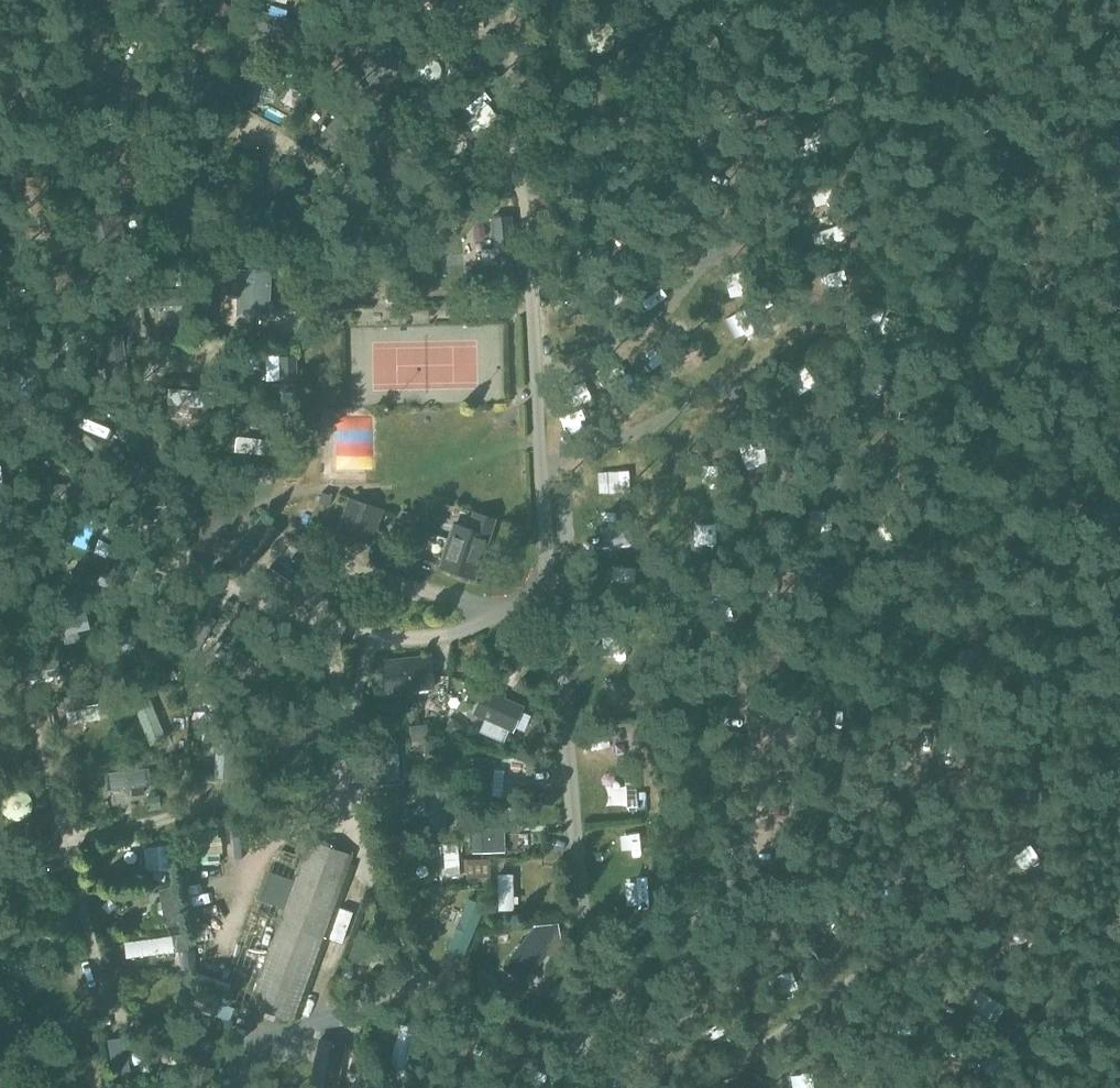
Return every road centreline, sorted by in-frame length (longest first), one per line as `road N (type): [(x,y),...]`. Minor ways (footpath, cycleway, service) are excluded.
road 1 (track): [(570,1027),(368,1016),(277,1052),(129,1024),(111,1009),(11,614),(18,494),(0,453)]
road 2 (track): [(521,163),(379,190),(346,182),(244,113),(120,78),(93,39)]
road 3 (track): [(0,401),(33,416),(105,420),(136,409),(152,373),(131,304),(102,280),(78,236),(67,168)]
road 4 (track): [(373,639),(349,741),(358,806),(373,879),(434,1017)]

